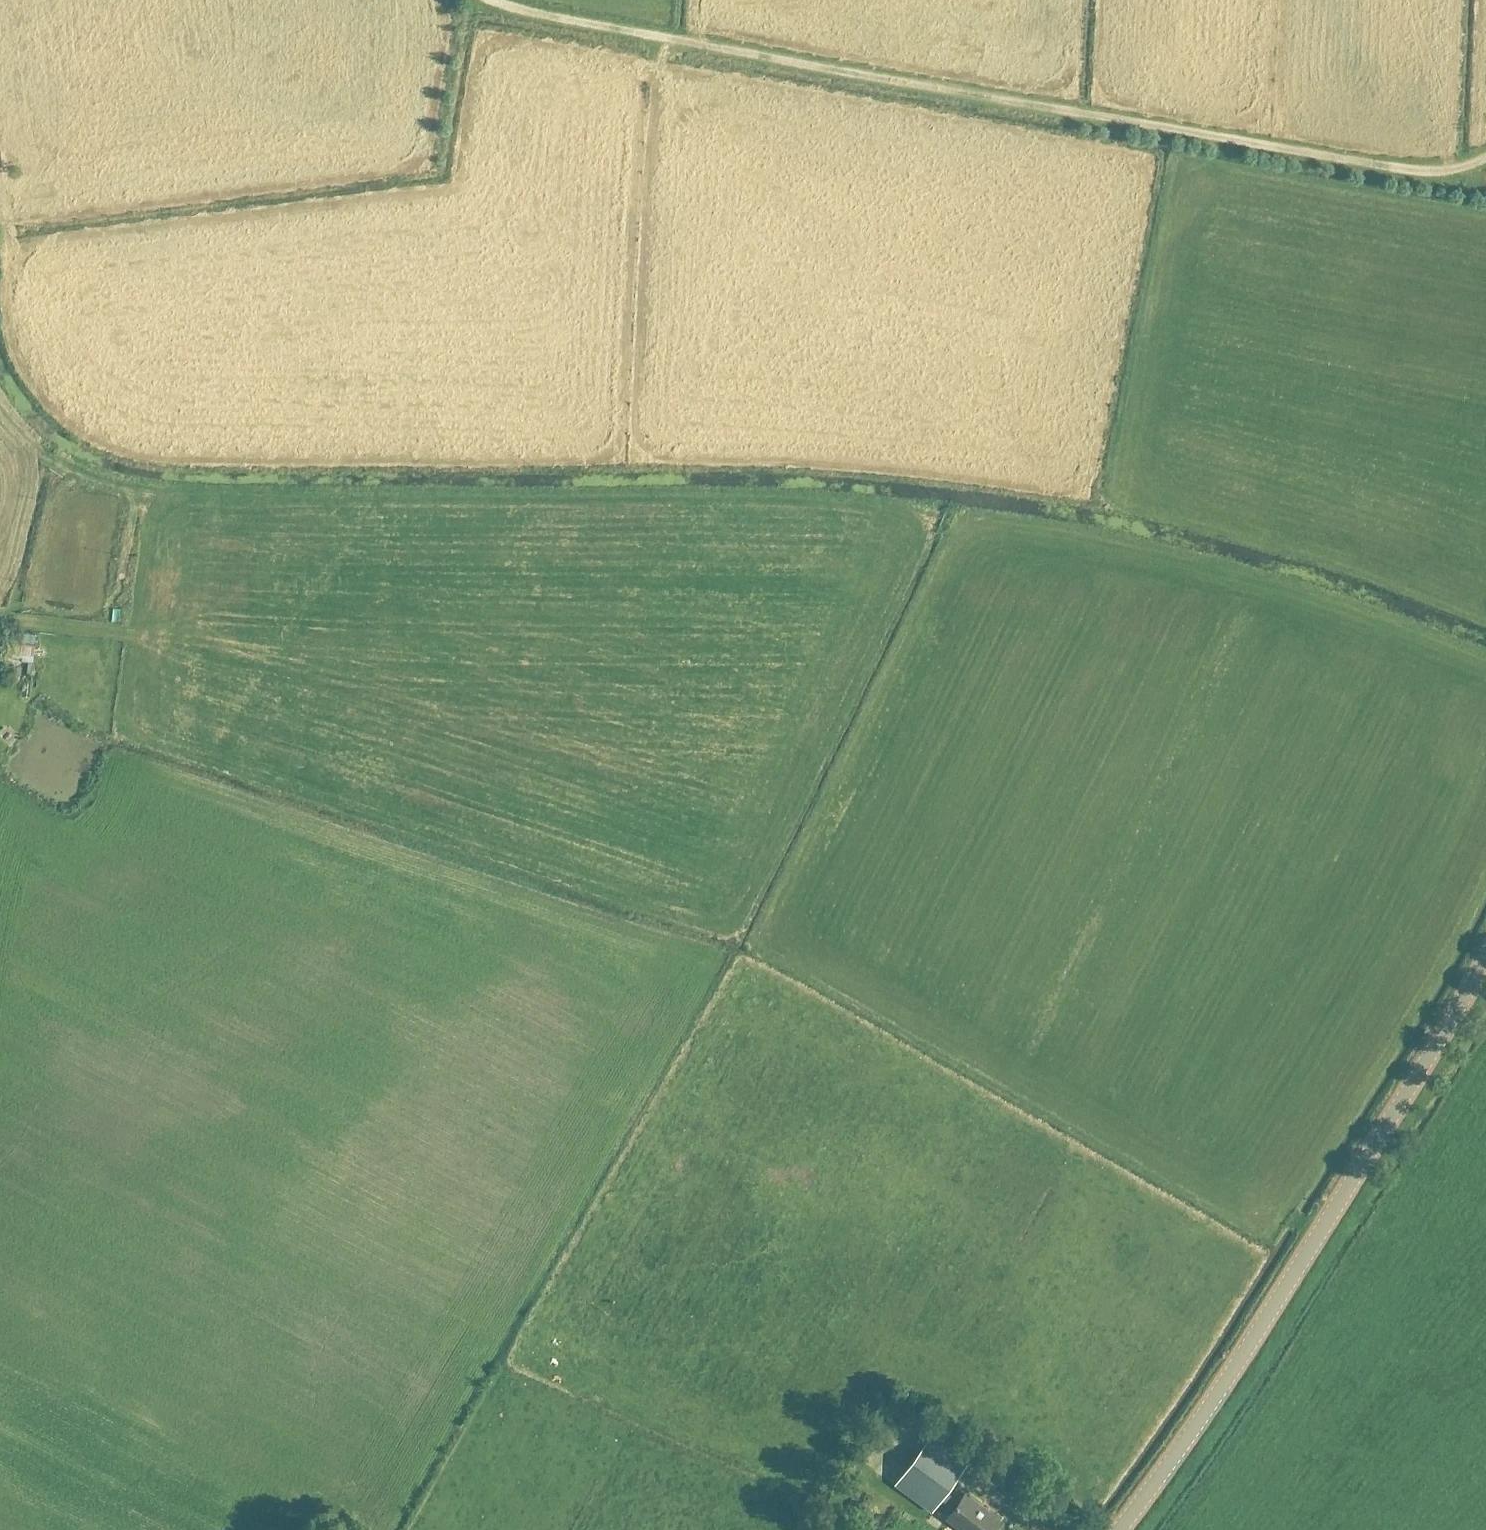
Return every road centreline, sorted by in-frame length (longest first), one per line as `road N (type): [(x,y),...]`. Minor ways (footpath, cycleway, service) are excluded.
road 1 (tertiary): [(1119,1529),(1304,1255),(1485,953)]

